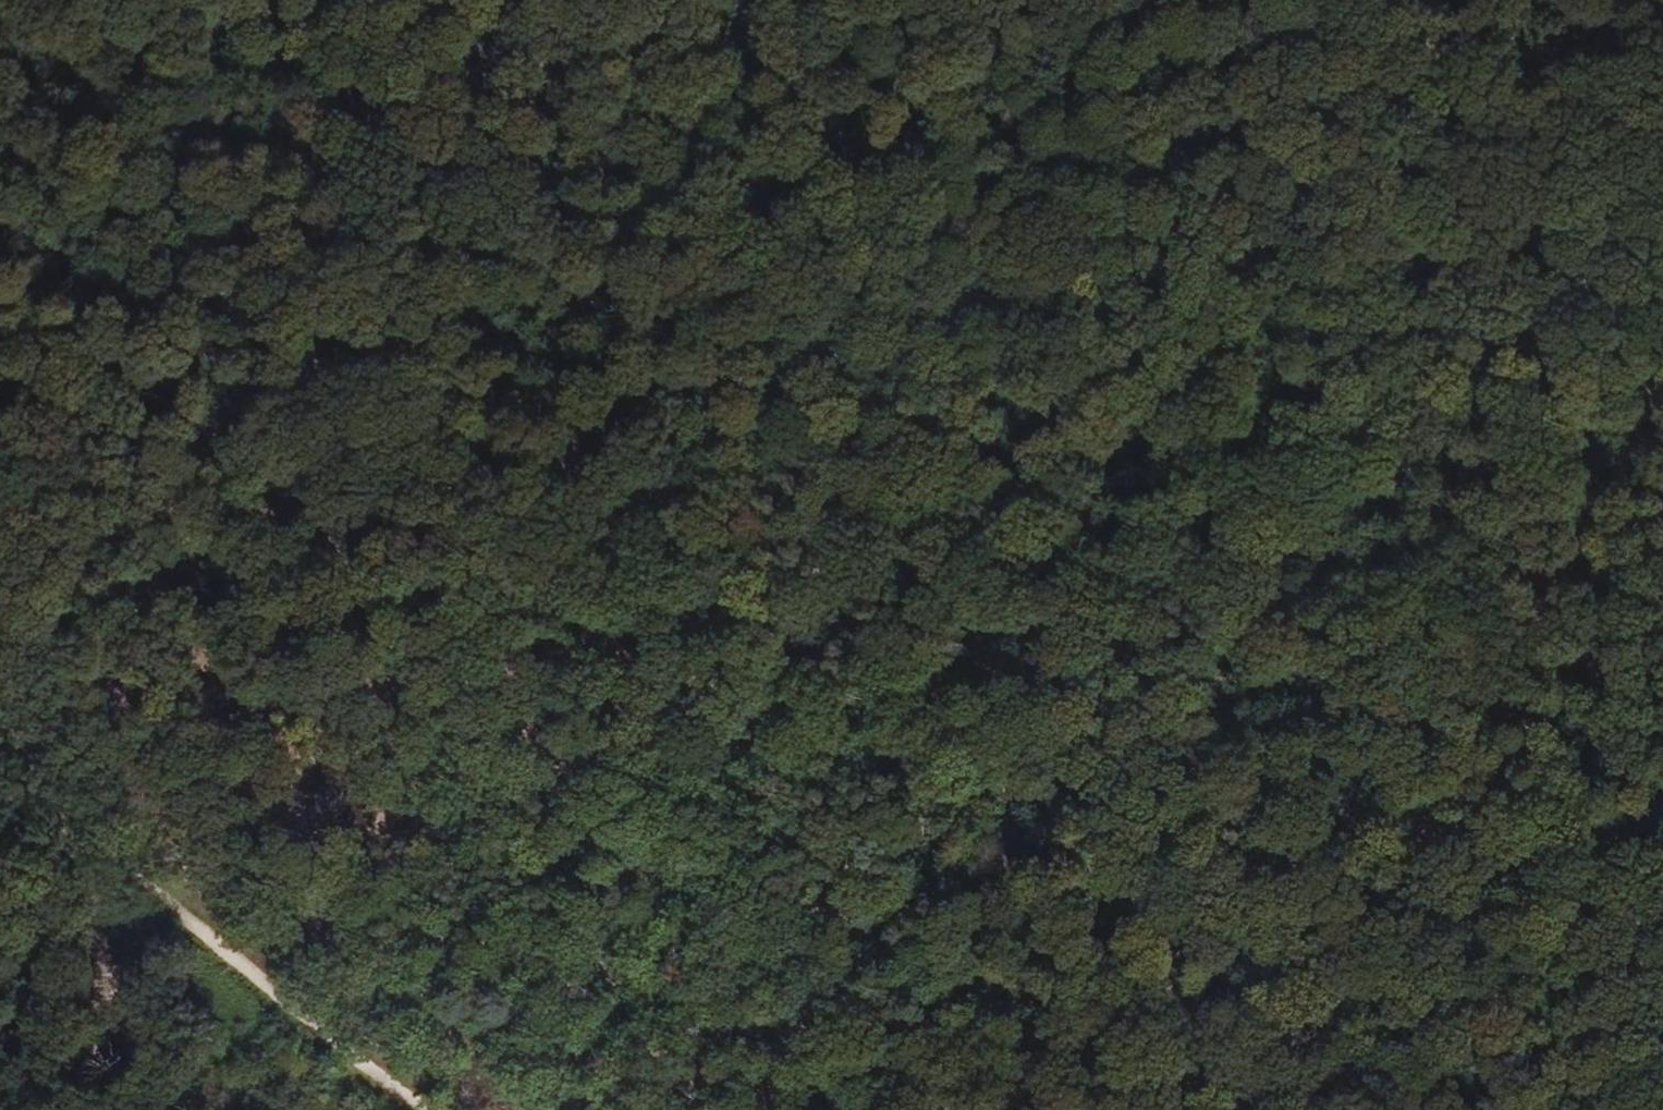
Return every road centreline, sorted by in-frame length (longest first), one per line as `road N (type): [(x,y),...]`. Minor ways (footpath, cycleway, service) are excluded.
road 1 (track): [(425,1109),(92,839),(0,791)]
road 2 (track): [(1538,1109),(1662,866)]

